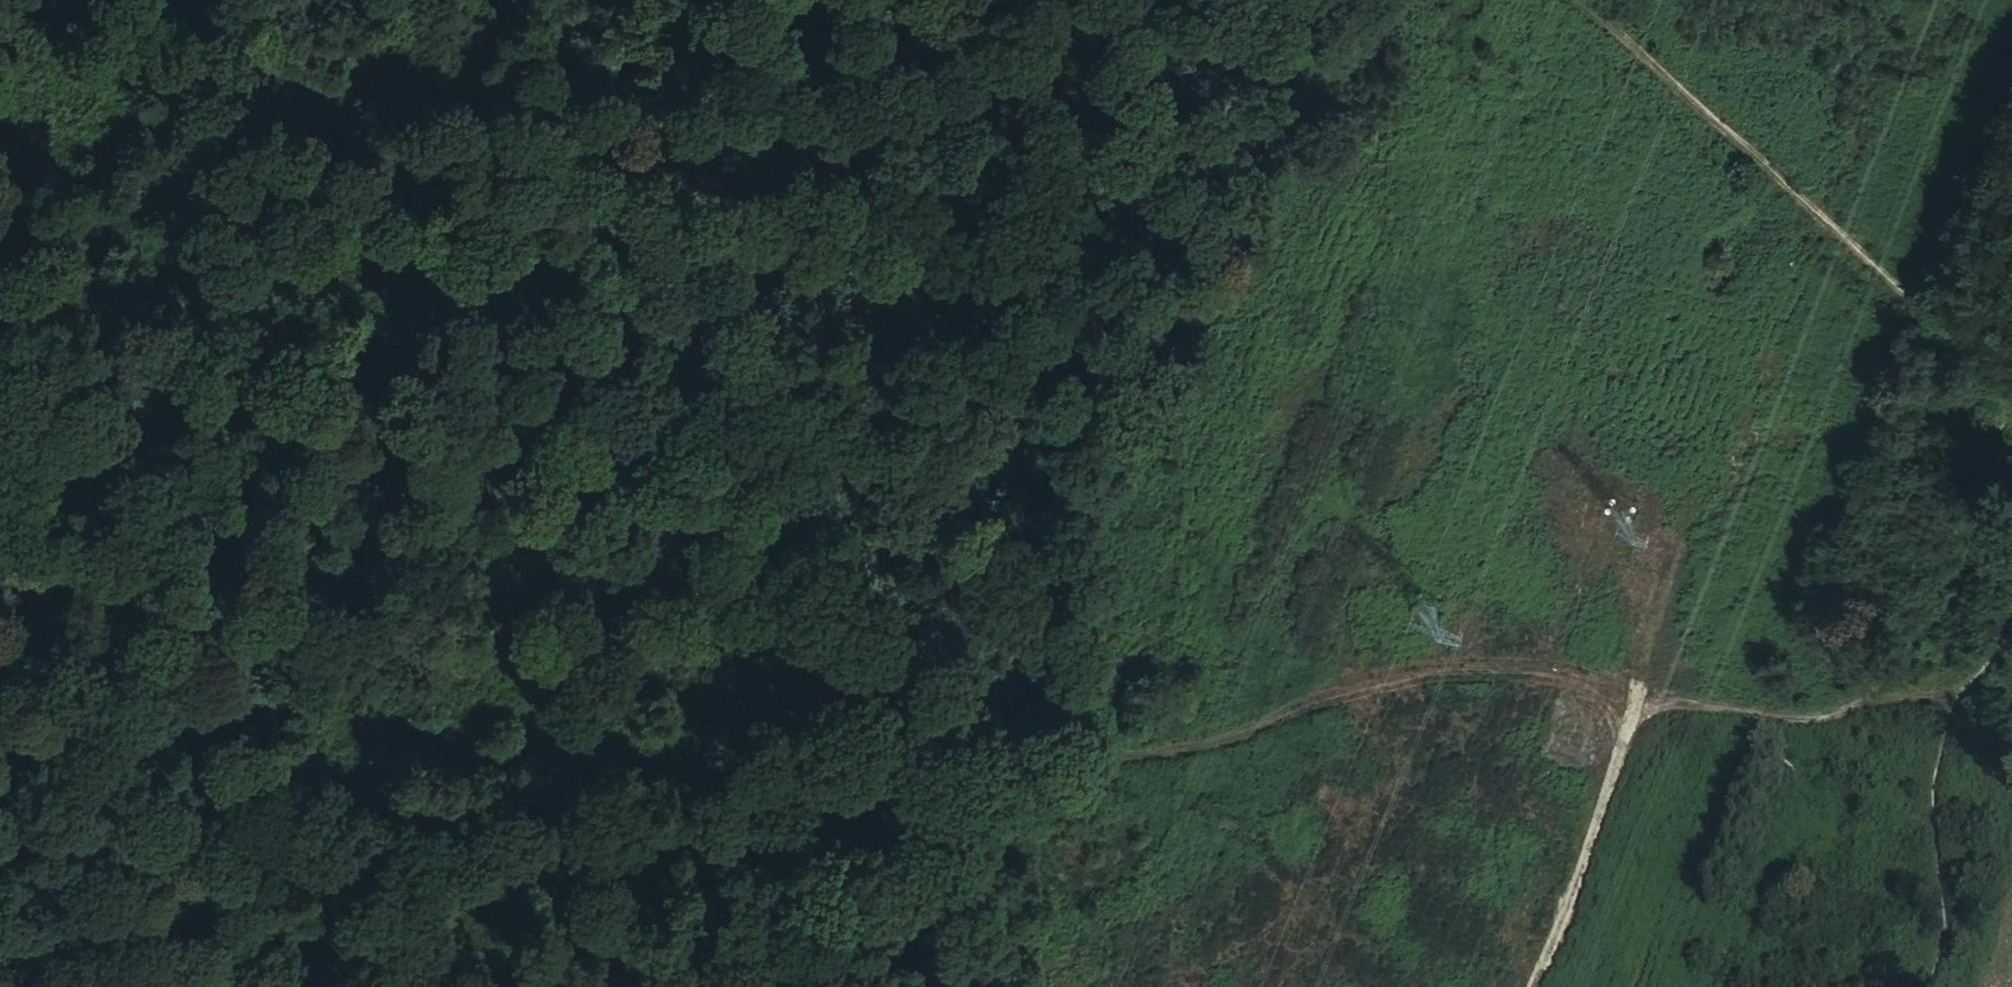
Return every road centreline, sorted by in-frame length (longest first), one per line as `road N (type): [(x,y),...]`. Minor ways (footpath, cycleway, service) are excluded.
road 1 (track): [(2011,388),(1576,0)]

